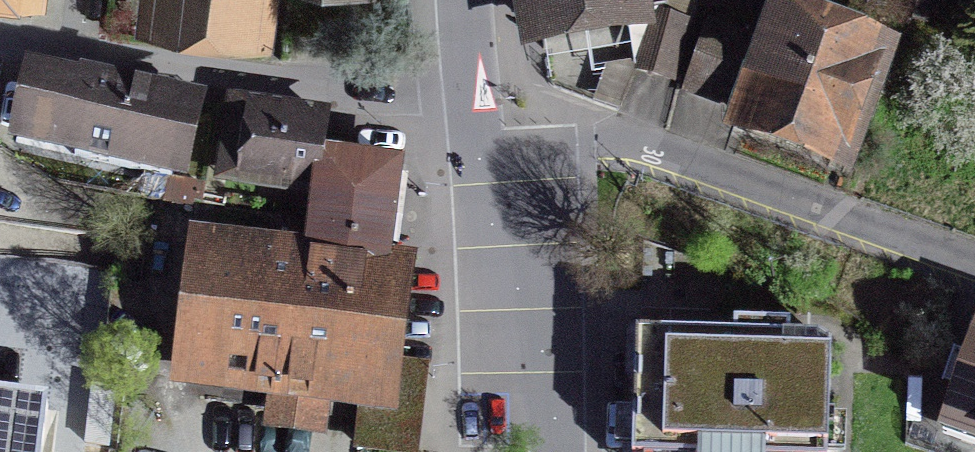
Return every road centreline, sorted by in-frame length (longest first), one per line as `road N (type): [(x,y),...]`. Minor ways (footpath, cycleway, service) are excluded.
road 1 (residential): [(974,258),(481,95)]
road 2 (residential): [(0,49),(481,95)]
road 3 (secondary): [(559,451),(481,95)]

